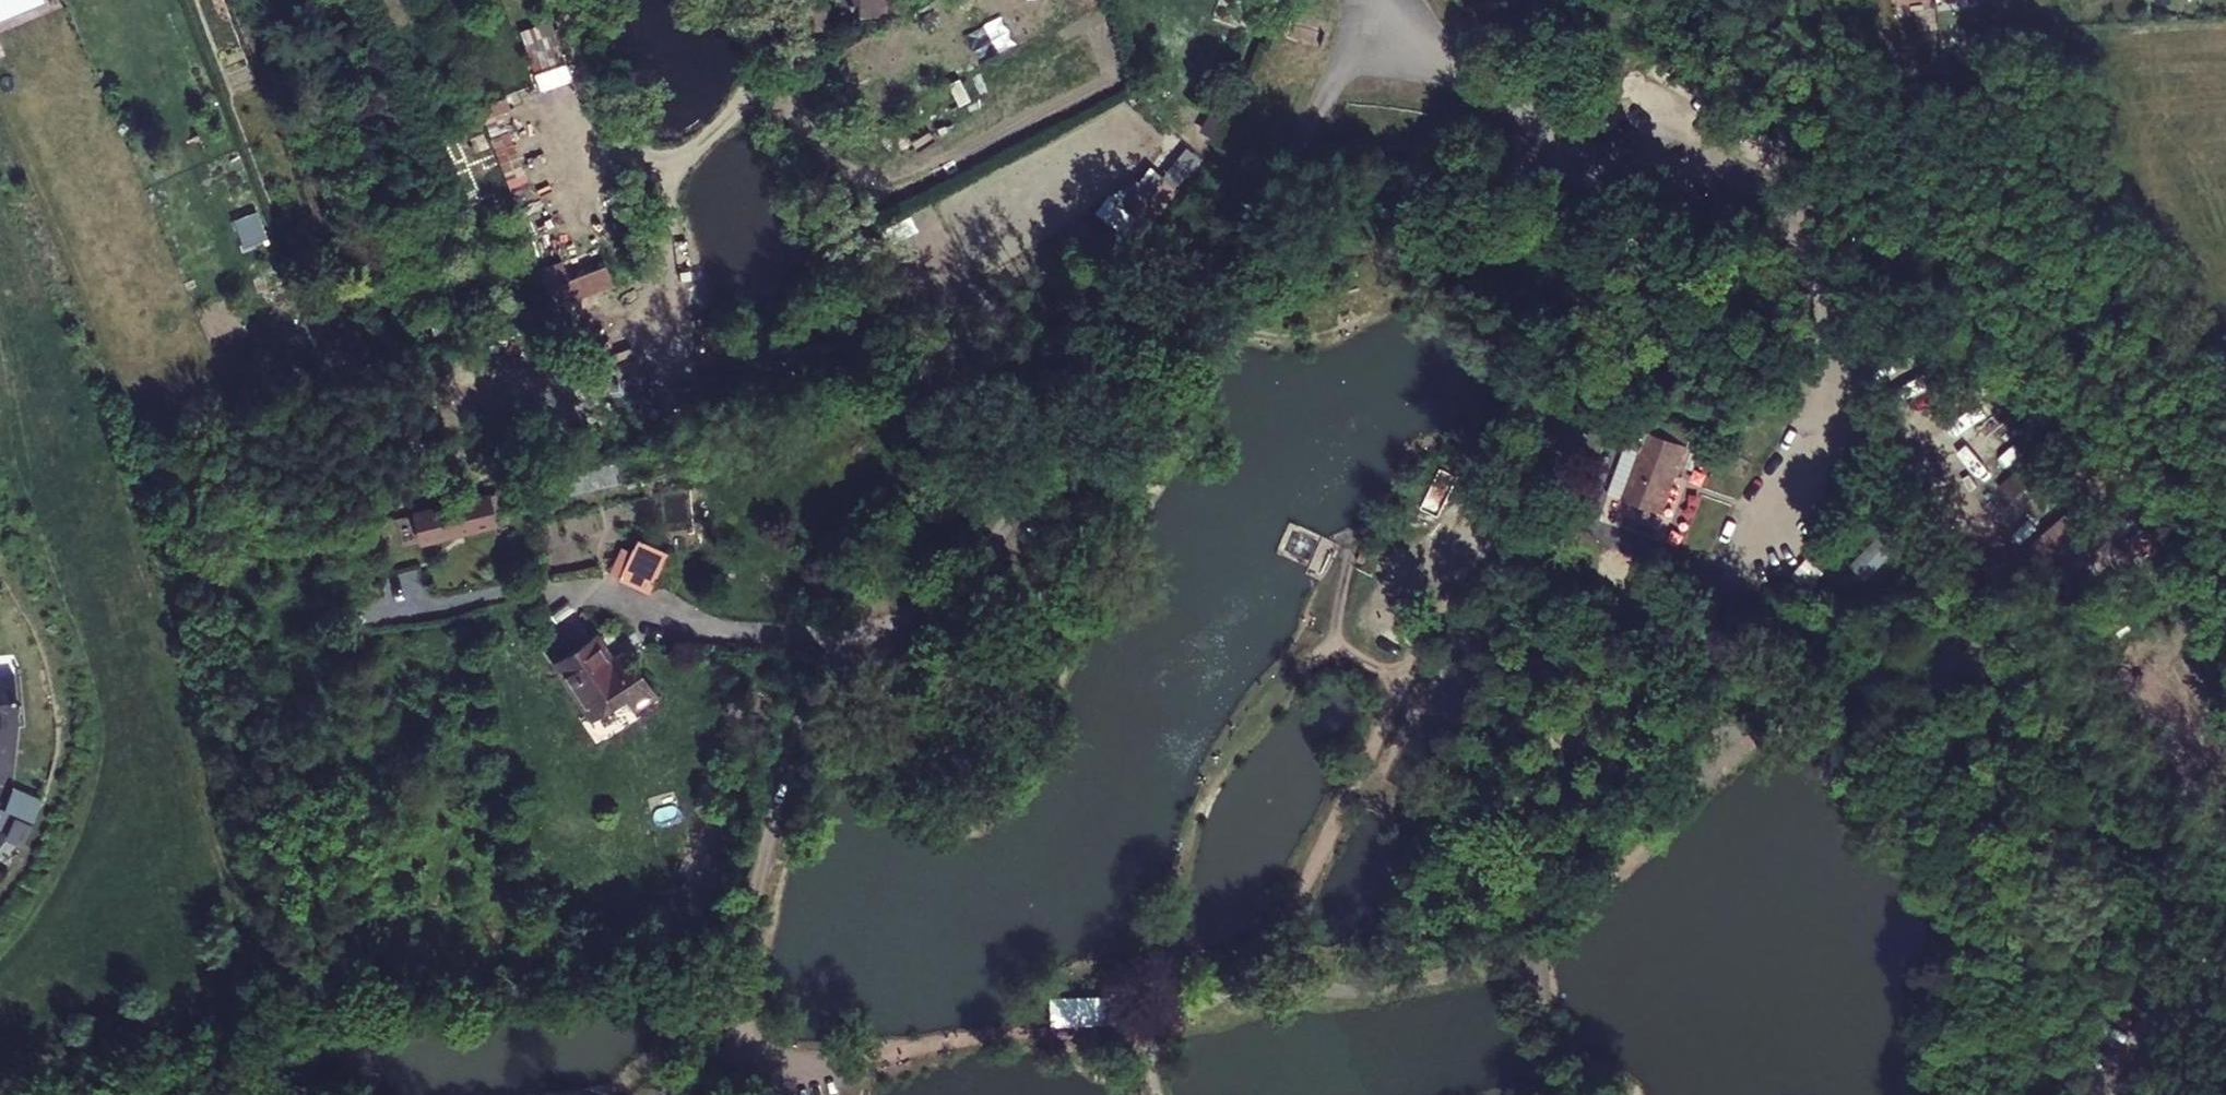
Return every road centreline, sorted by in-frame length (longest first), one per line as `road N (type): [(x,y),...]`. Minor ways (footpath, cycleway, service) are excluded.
road 1 (unclassified): [(1384,36),(1562,125),(1739,144)]
road 2 (residential): [(1384,36),(1339,77),(1291,150),(1179,278)]

